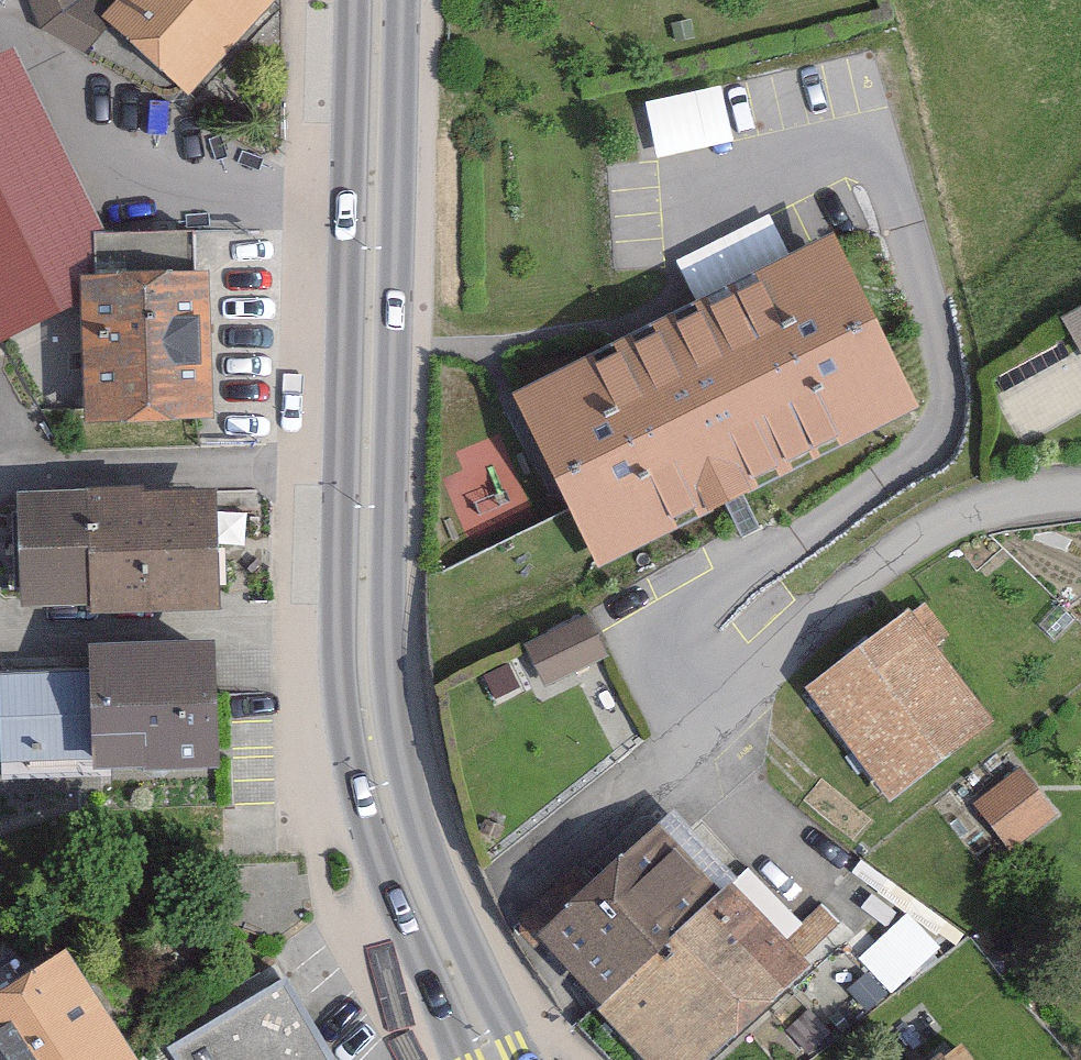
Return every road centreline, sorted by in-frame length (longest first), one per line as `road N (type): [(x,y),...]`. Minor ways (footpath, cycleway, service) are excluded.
road 1 (secondary): [(524,1059),(437,873),(399,752),(387,660),(405,0)]
road 2 (secondary): [(352,0),(343,685),(353,765),(384,881),(463,1059)]
road 3 (residential): [(1080,495),(1005,504),(938,530),(868,574),(558,846)]

